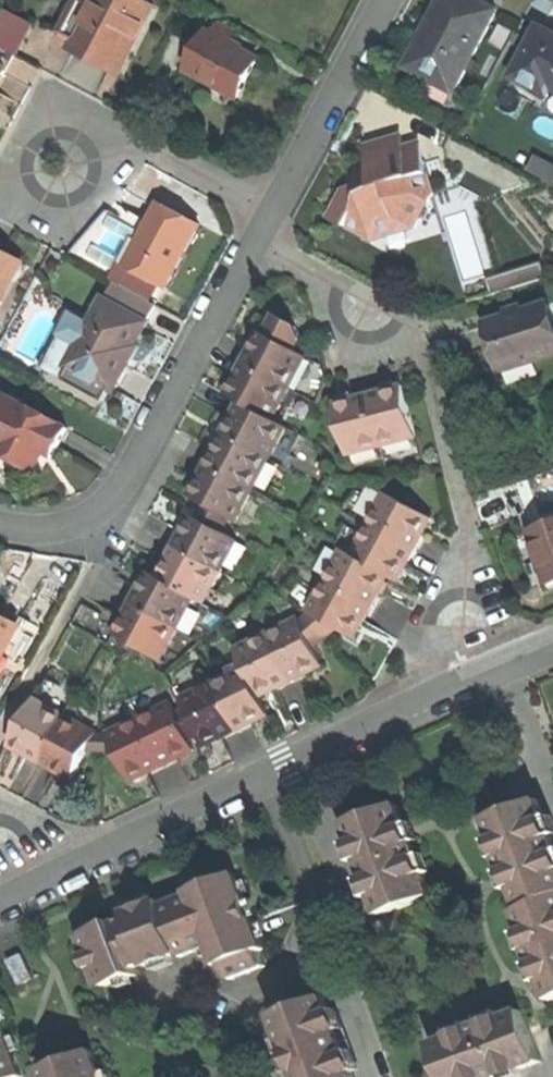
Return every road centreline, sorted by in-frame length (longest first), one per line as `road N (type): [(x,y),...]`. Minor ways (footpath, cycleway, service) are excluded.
road 1 (residential): [(0,901),(552,640)]
road 2 (residential): [(0,525),(58,525),(87,516),(119,491),(259,242)]
road 3 (residential): [(271,219),(390,0)]
road 4 (residential): [(271,219),(137,146),(62,165)]
road 5 (residential): [(366,307),(259,242)]

